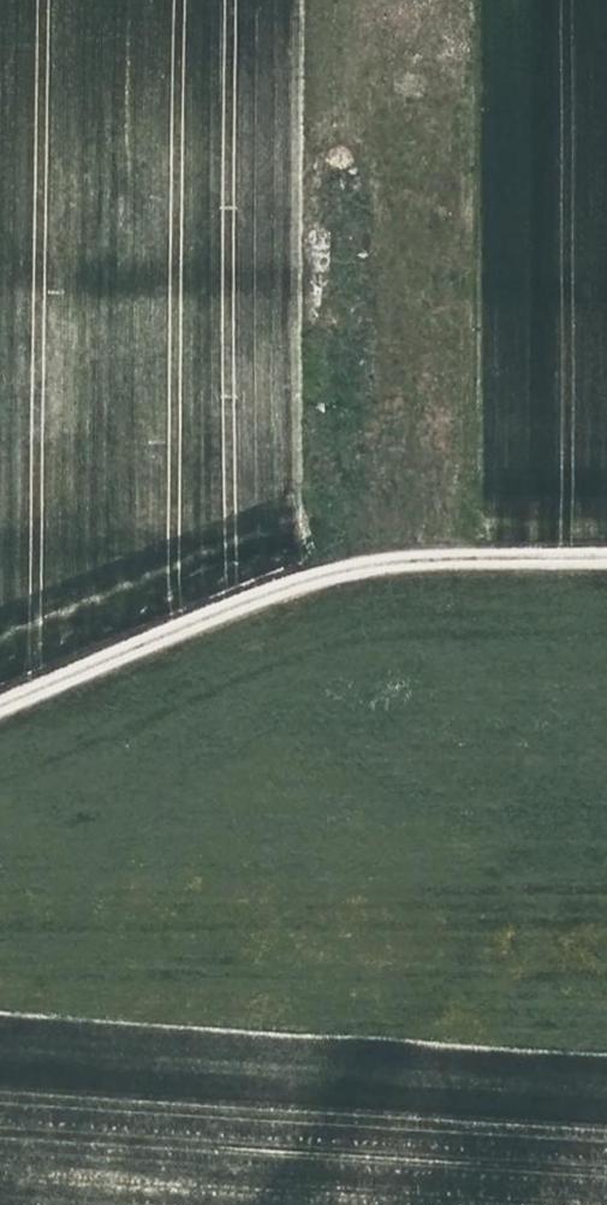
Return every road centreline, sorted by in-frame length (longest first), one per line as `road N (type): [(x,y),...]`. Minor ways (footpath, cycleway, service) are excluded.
road 1 (track): [(606,563),(353,563),(0,702)]

